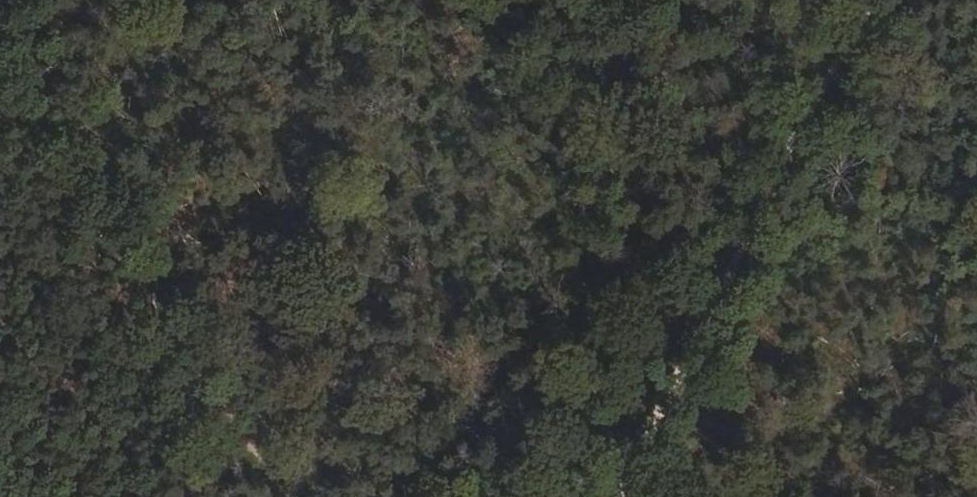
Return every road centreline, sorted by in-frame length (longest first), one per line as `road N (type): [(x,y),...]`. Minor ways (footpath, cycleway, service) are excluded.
road 1 (track): [(619,496),(878,0)]
road 2 (track): [(273,496),(0,96)]

